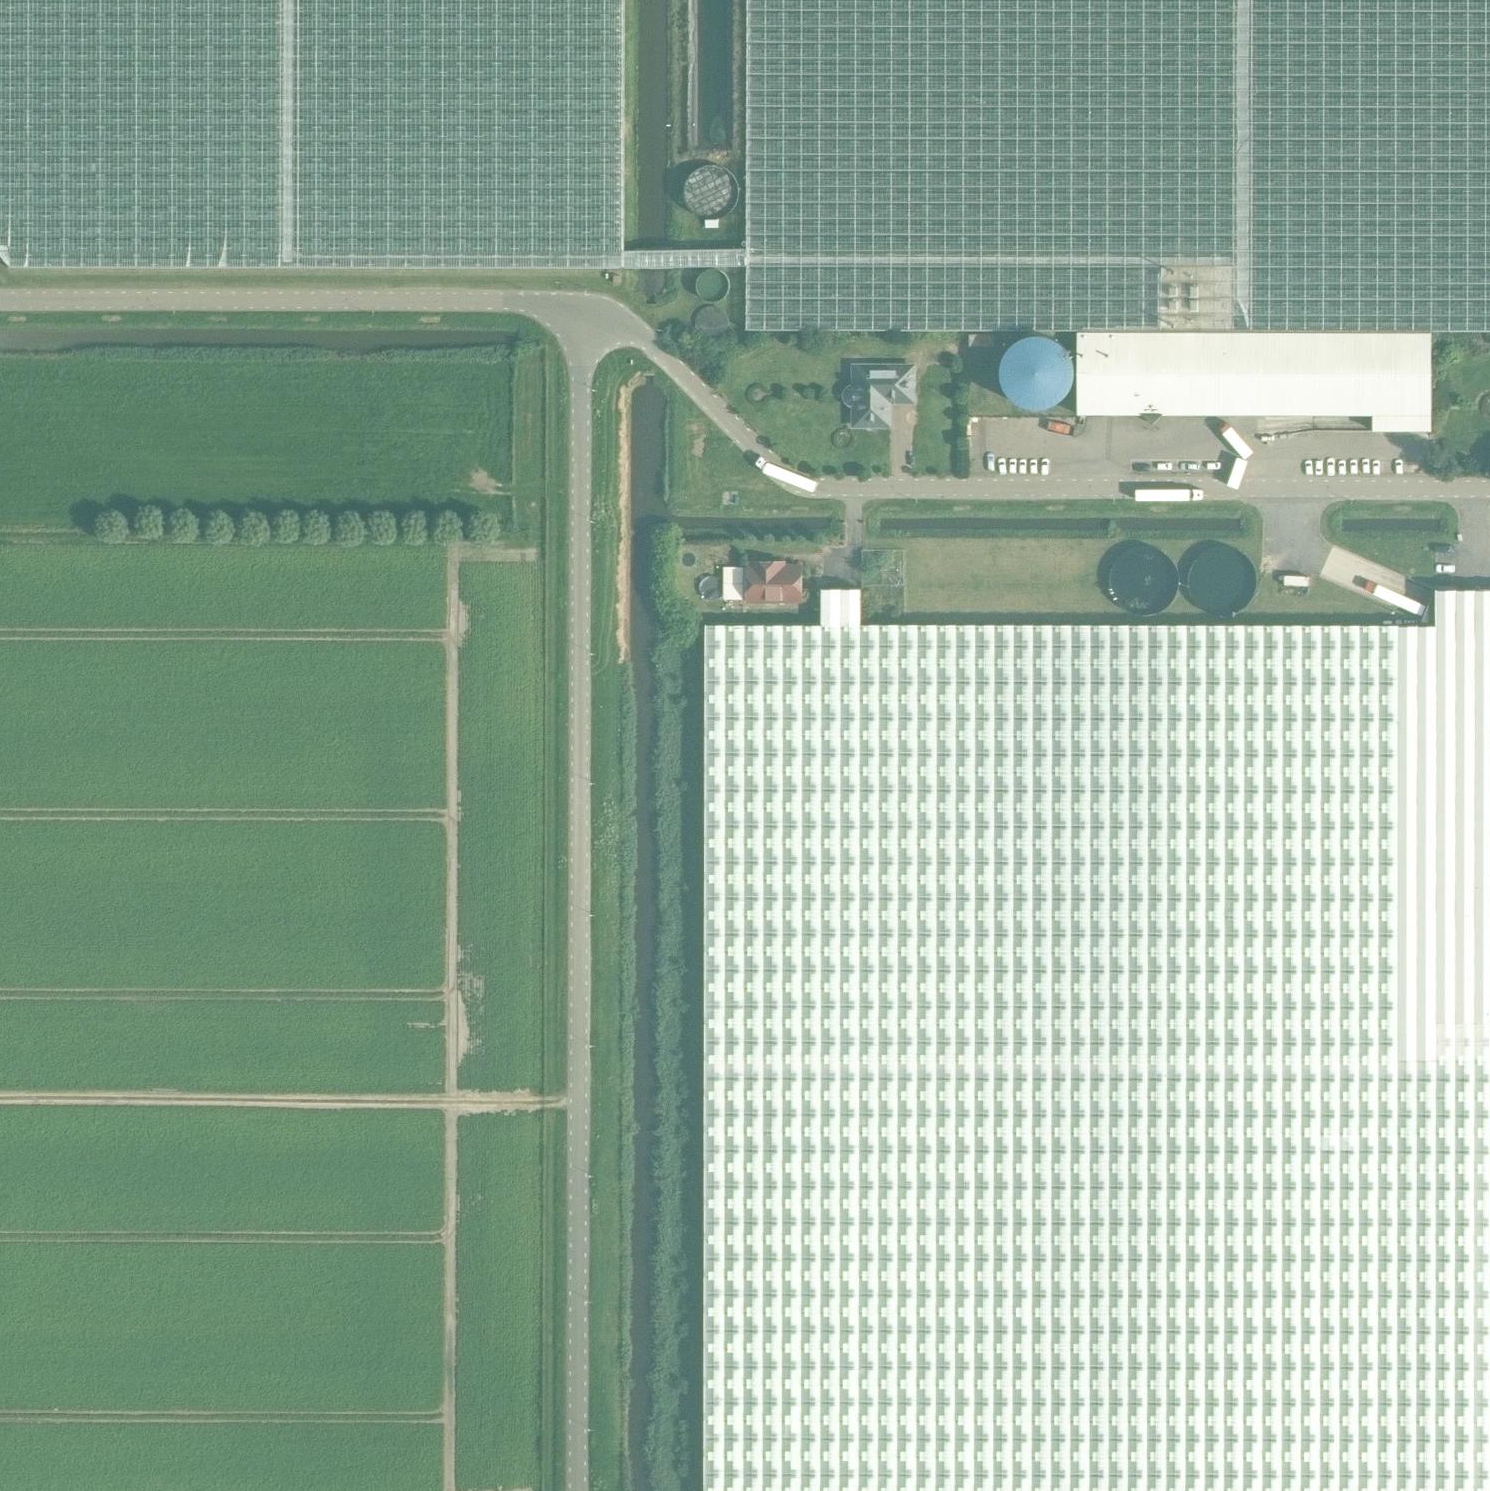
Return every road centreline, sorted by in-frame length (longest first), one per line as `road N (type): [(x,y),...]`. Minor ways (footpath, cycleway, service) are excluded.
road 1 (unclassified): [(578,306),(576,1490)]
road 2 (unclassified): [(578,306),(613,317),(806,487),(1489,491)]
road 3 (unclassified): [(0,303),(578,306)]

